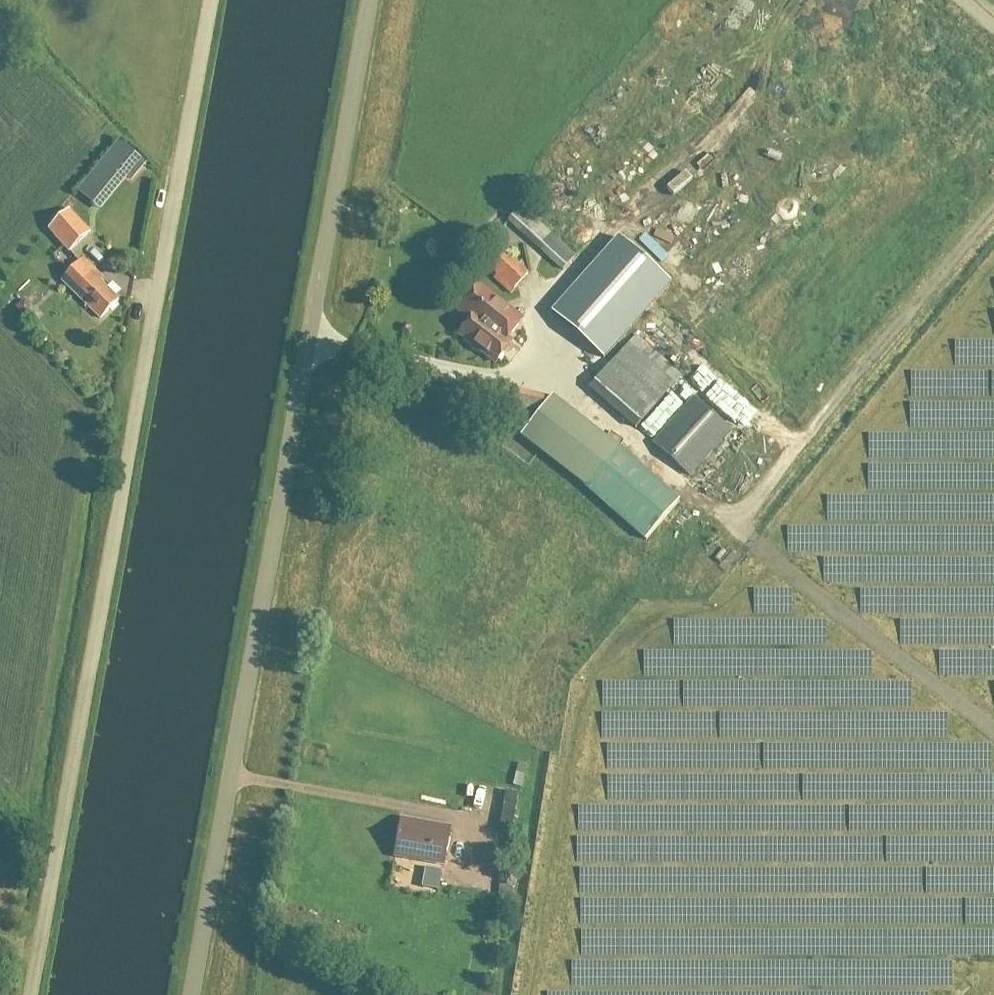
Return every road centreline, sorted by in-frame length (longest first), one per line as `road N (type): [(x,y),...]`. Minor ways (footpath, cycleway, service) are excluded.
road 1 (unclassified): [(30,994),(211,0)]
road 2 (unclassified): [(191,994),(371,0)]

